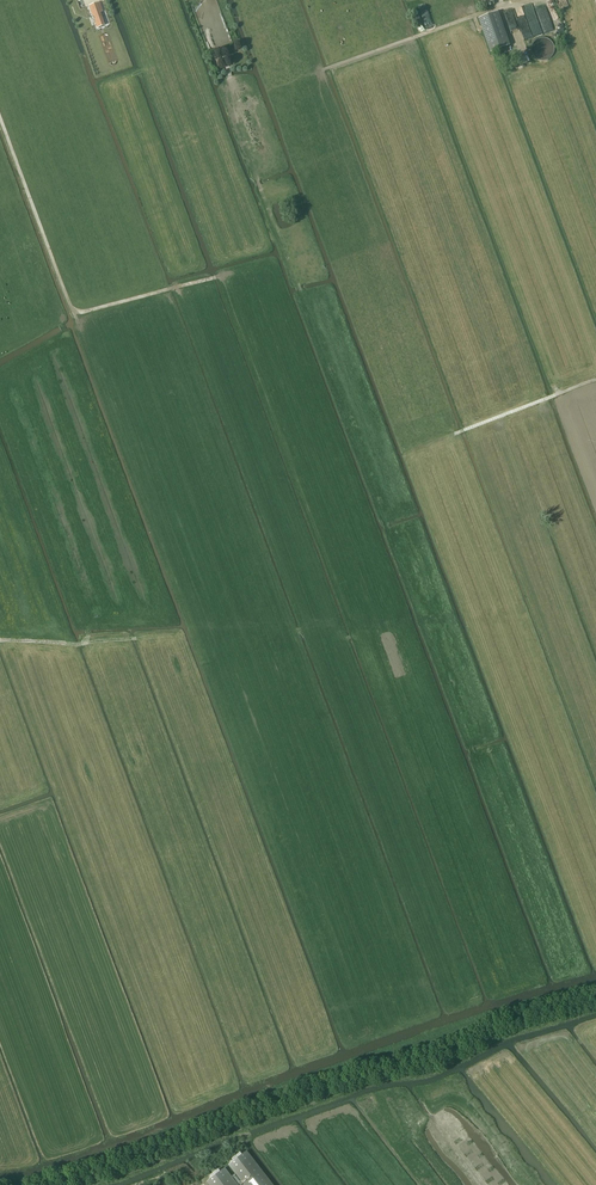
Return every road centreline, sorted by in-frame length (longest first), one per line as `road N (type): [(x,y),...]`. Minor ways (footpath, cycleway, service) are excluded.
road 1 (track): [(219,273),(76,308),(0,109)]
road 2 (track): [(501,7),(325,66)]
road 3 (track): [(461,429),(595,379)]
road 4 (track): [(135,639),(0,641)]

